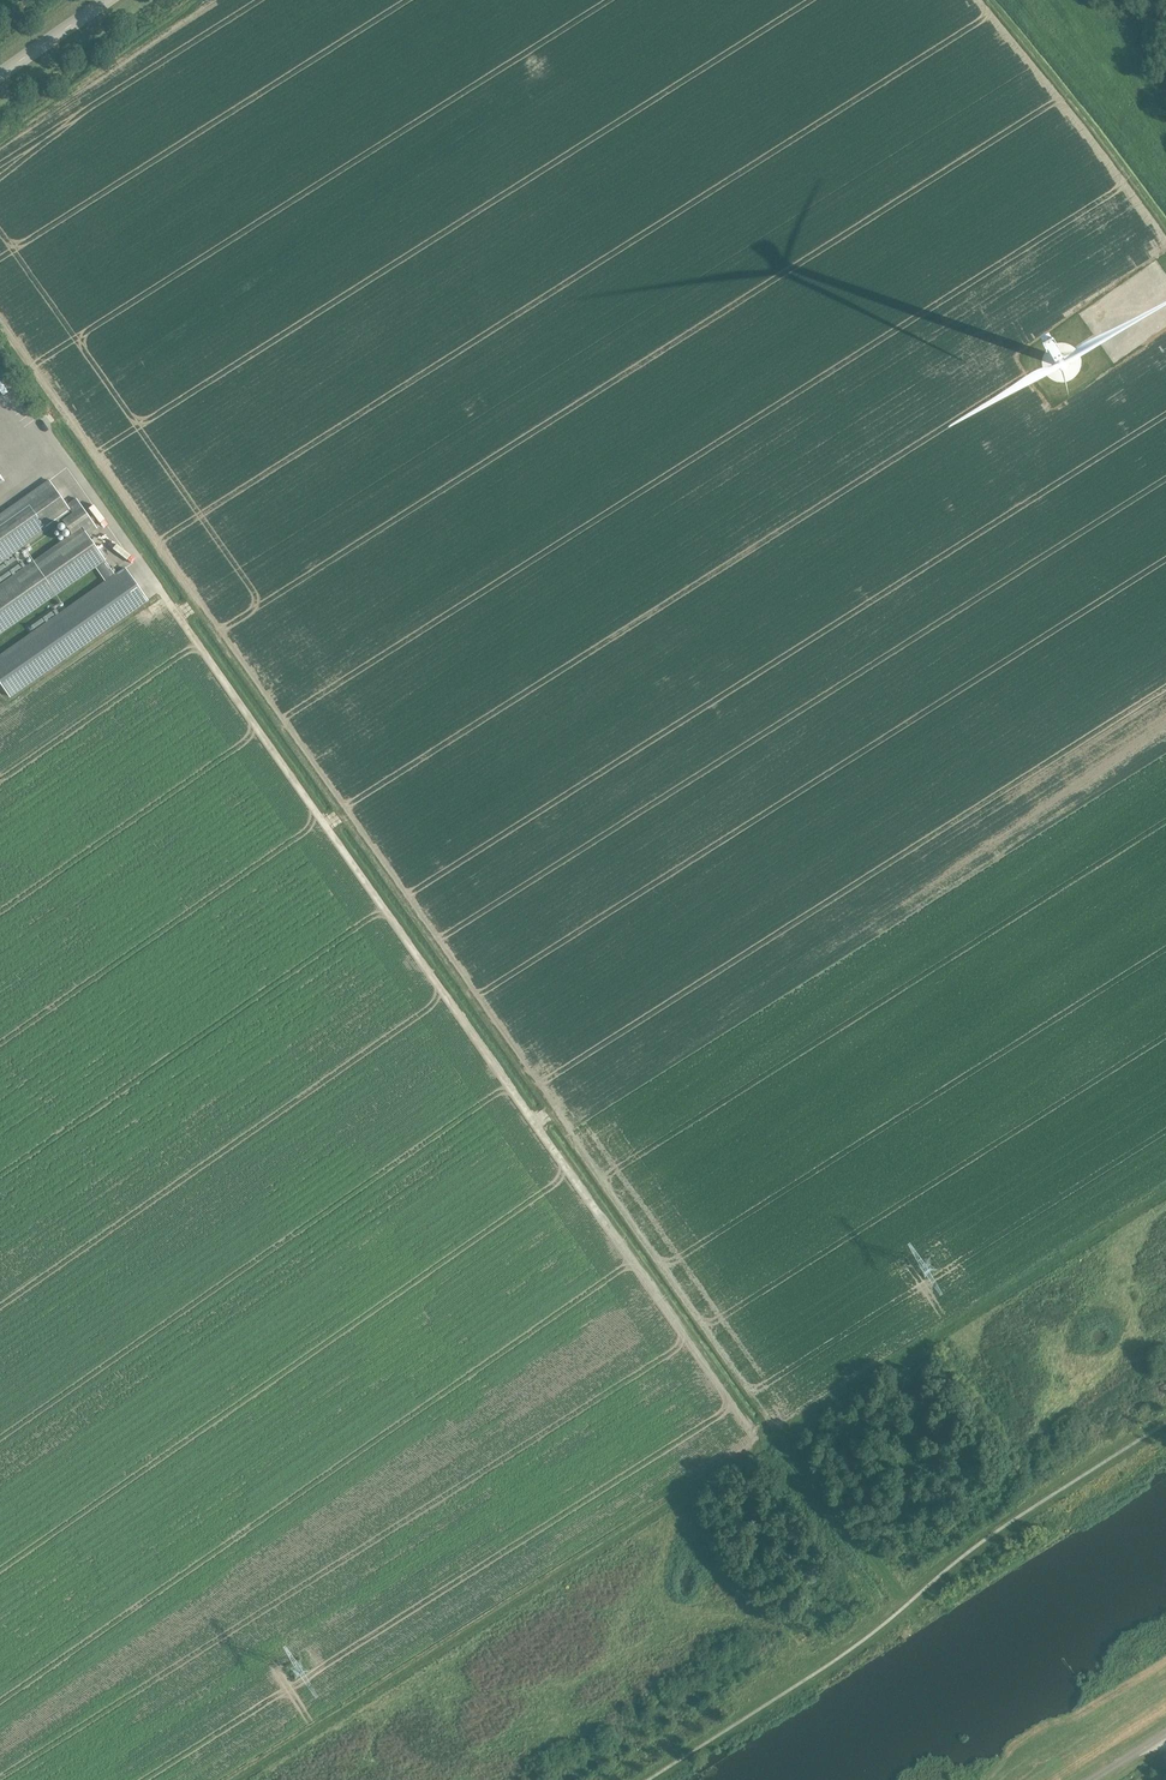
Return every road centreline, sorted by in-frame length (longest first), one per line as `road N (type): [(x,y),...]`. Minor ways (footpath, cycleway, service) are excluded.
road 1 (tertiary): [(0,74),(107,0)]

